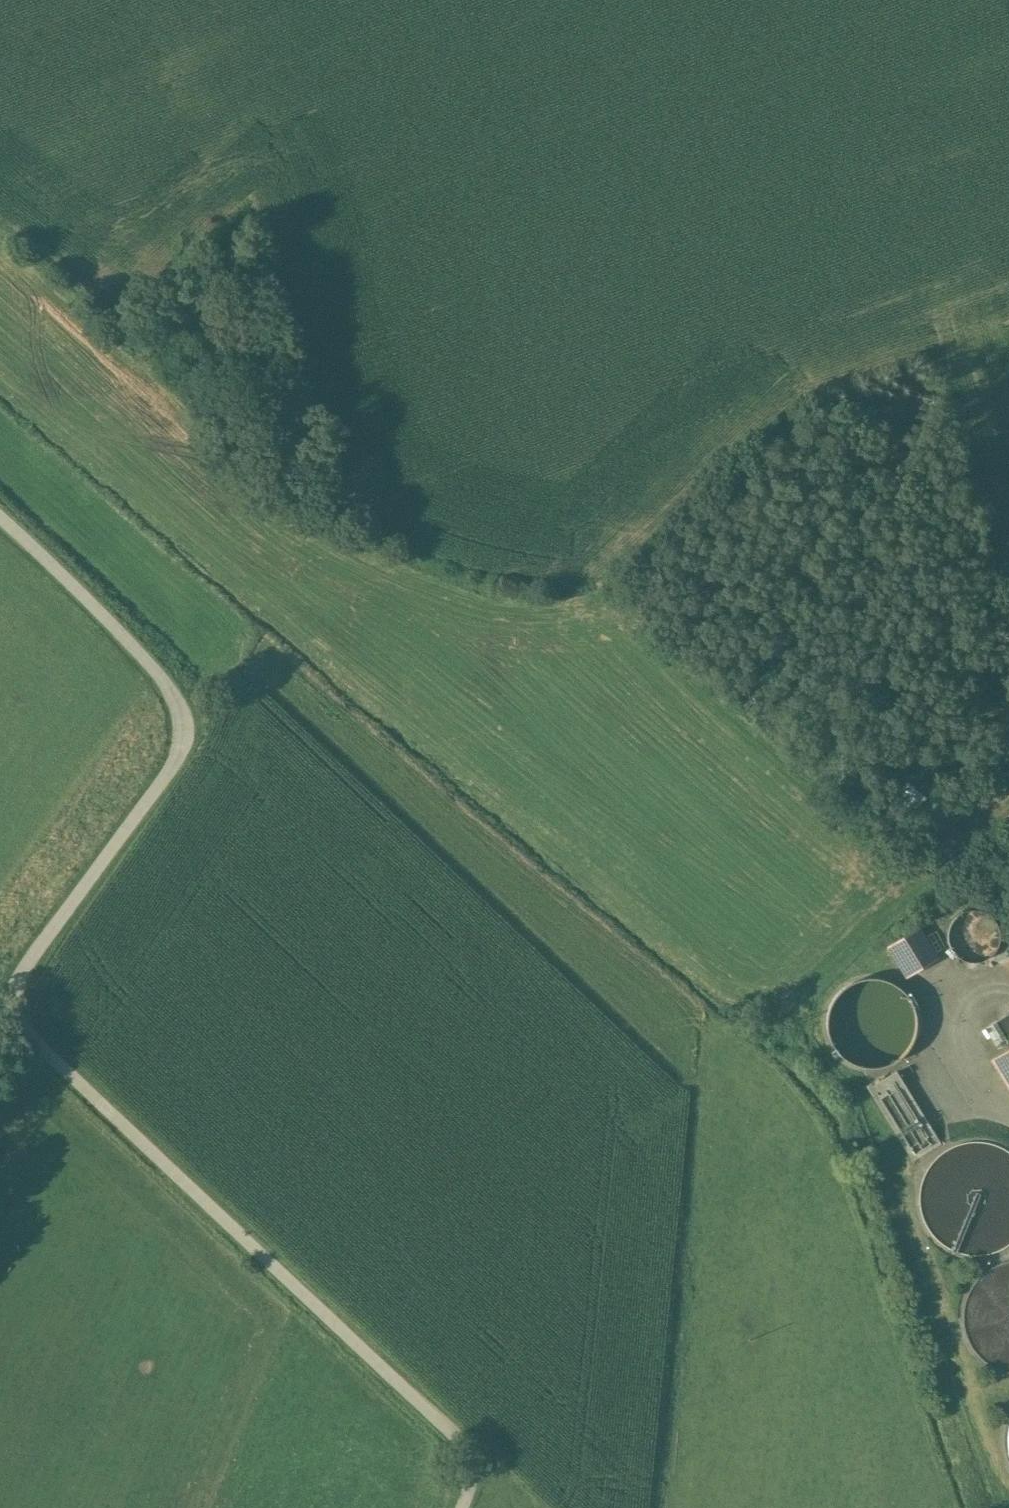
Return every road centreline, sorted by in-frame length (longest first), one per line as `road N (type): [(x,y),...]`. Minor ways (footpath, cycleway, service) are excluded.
road 1 (unclassified): [(0,516),(158,672),(188,718),(184,753),(19,974),(15,1009),(31,1038),(449,1432),(467,1454),(462,1507)]

